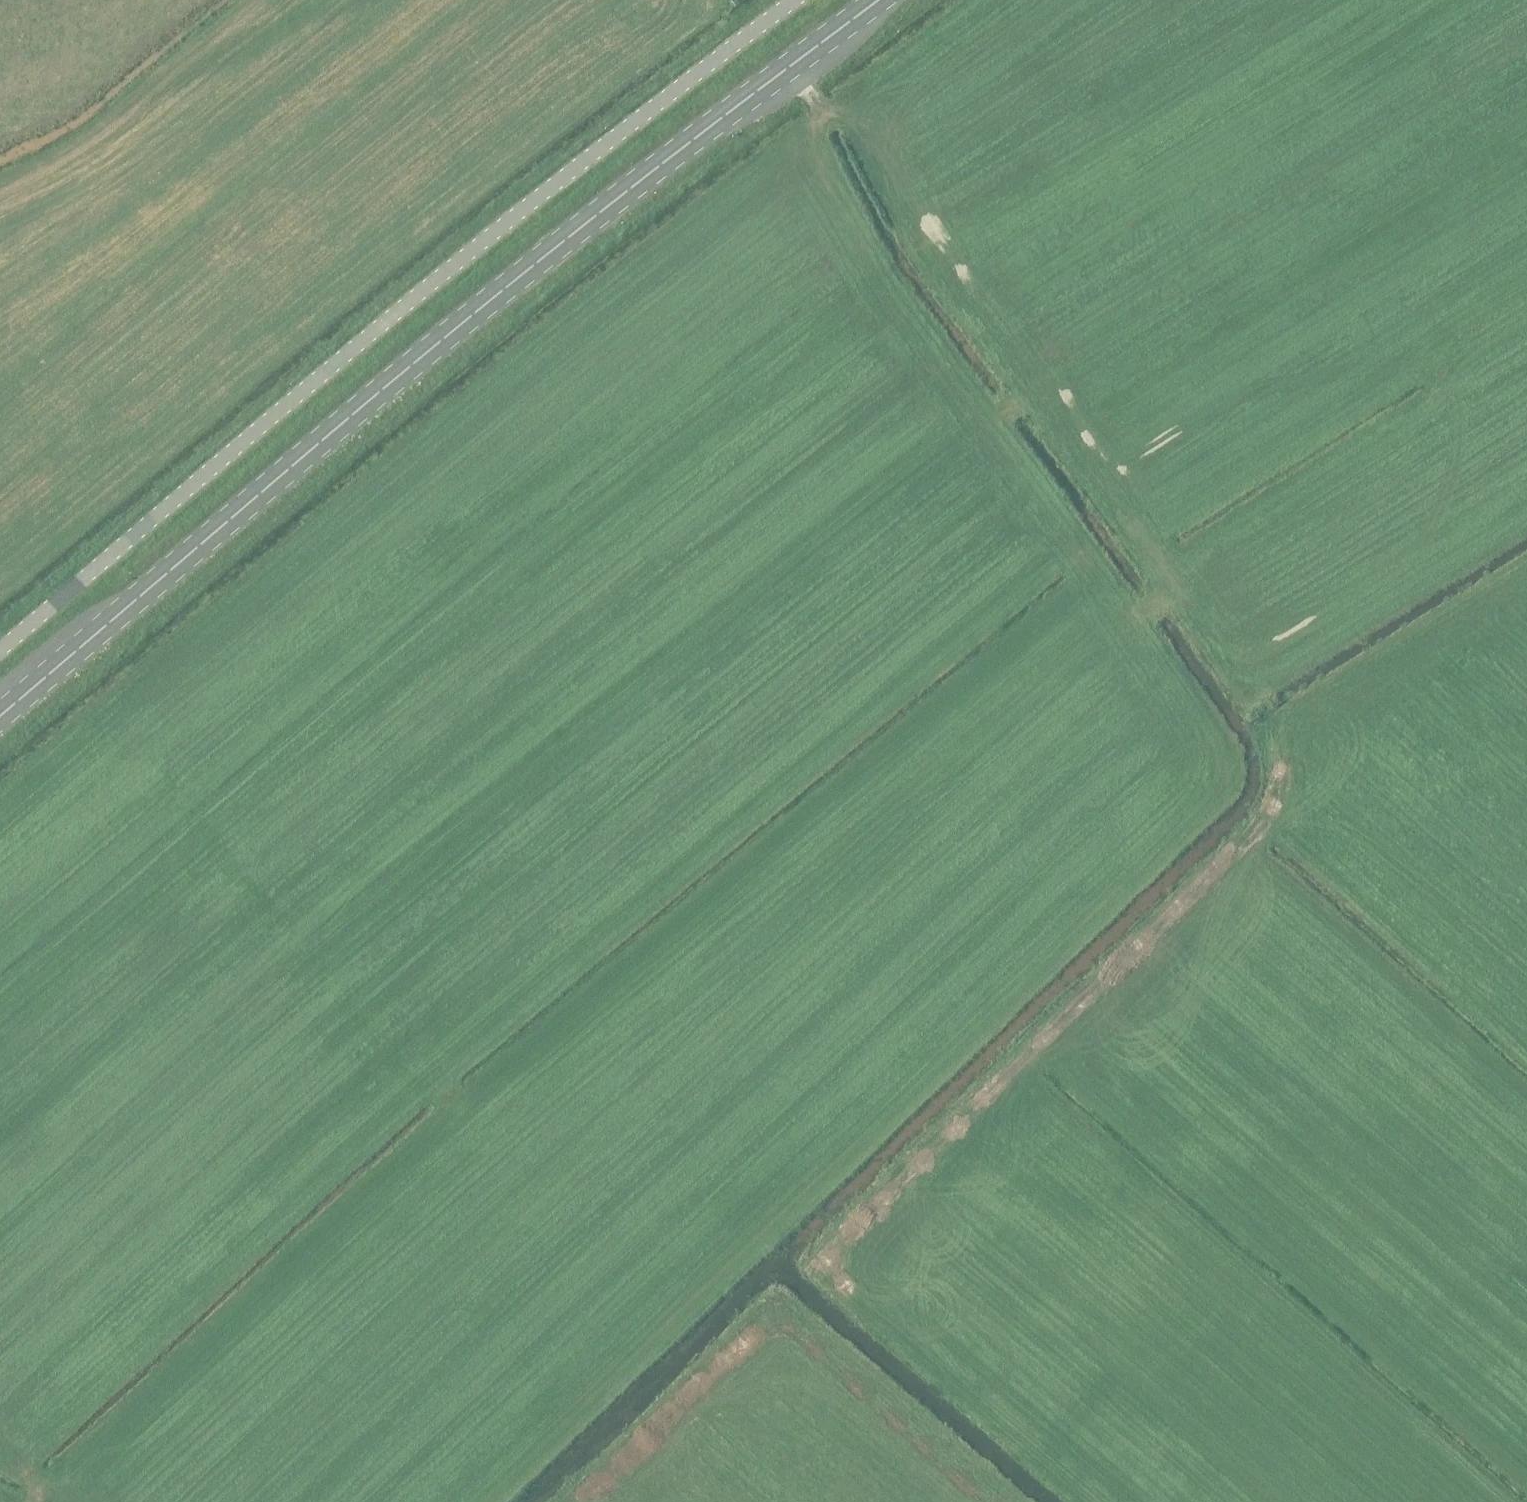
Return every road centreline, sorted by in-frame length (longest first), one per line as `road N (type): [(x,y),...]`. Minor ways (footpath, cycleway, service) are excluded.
road 1 (primary): [(0,716),(492,297),(876,0)]
road 2 (unclassified): [(0,651),(455,263),(796,0)]

